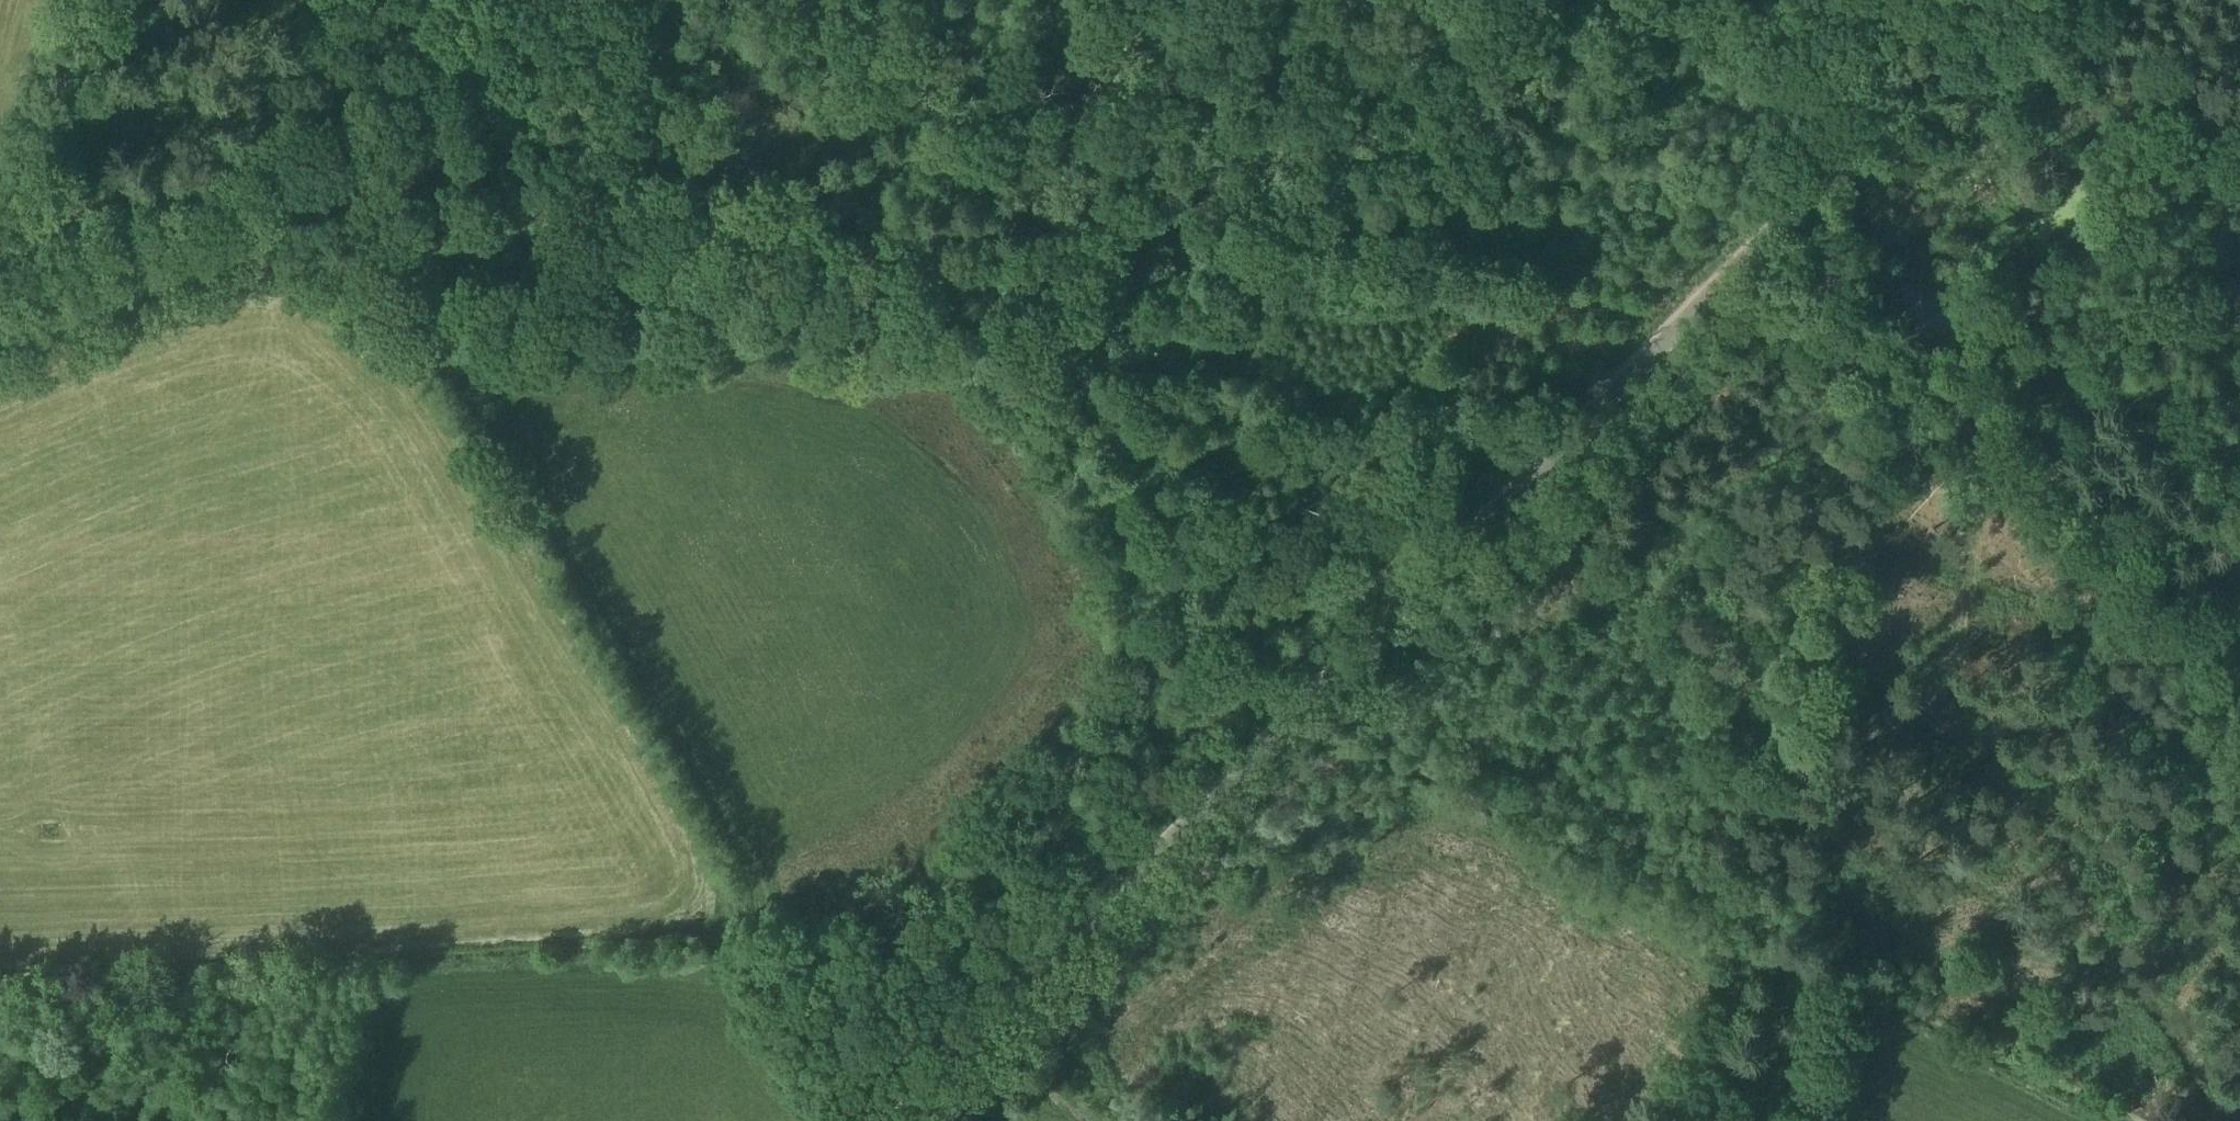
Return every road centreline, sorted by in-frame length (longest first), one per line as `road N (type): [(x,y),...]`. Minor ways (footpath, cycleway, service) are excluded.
road 1 (unclassified): [(895,1120),(2003,0)]
road 2 (track): [(2239,107),(2125,181),(1994,460),(1966,531),(1948,619),(1898,704),(1912,785),(1959,860),(2142,985),(2184,1041),(2199,1120)]
road 3 (track): [(865,1120),(409,323)]
road 4 (track): [(951,327),(511,346),(409,323)]
road 5 (track): [(409,323),(288,227),(259,222),(0,315)]
road 6 (track): [(288,227),(369,0)]

